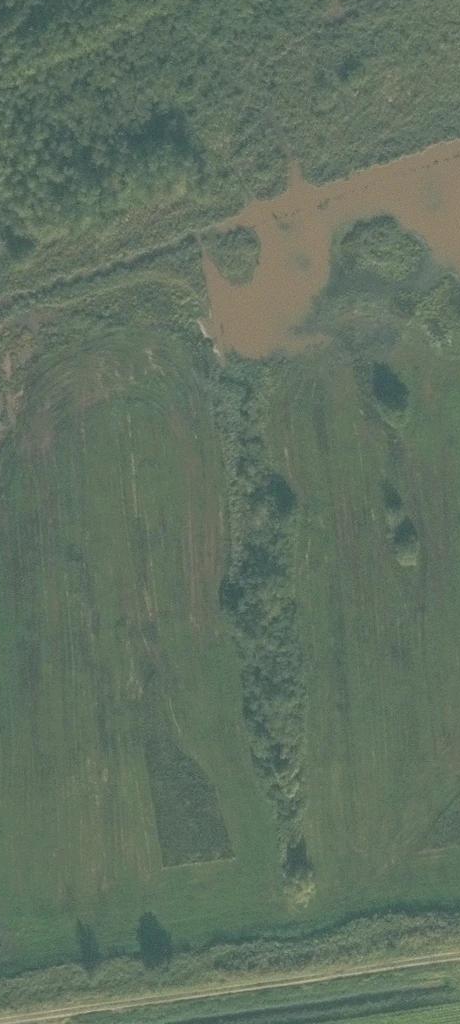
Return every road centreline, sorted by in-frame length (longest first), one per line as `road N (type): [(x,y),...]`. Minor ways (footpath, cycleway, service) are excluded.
road 1 (track): [(459,956),(0,1021)]

